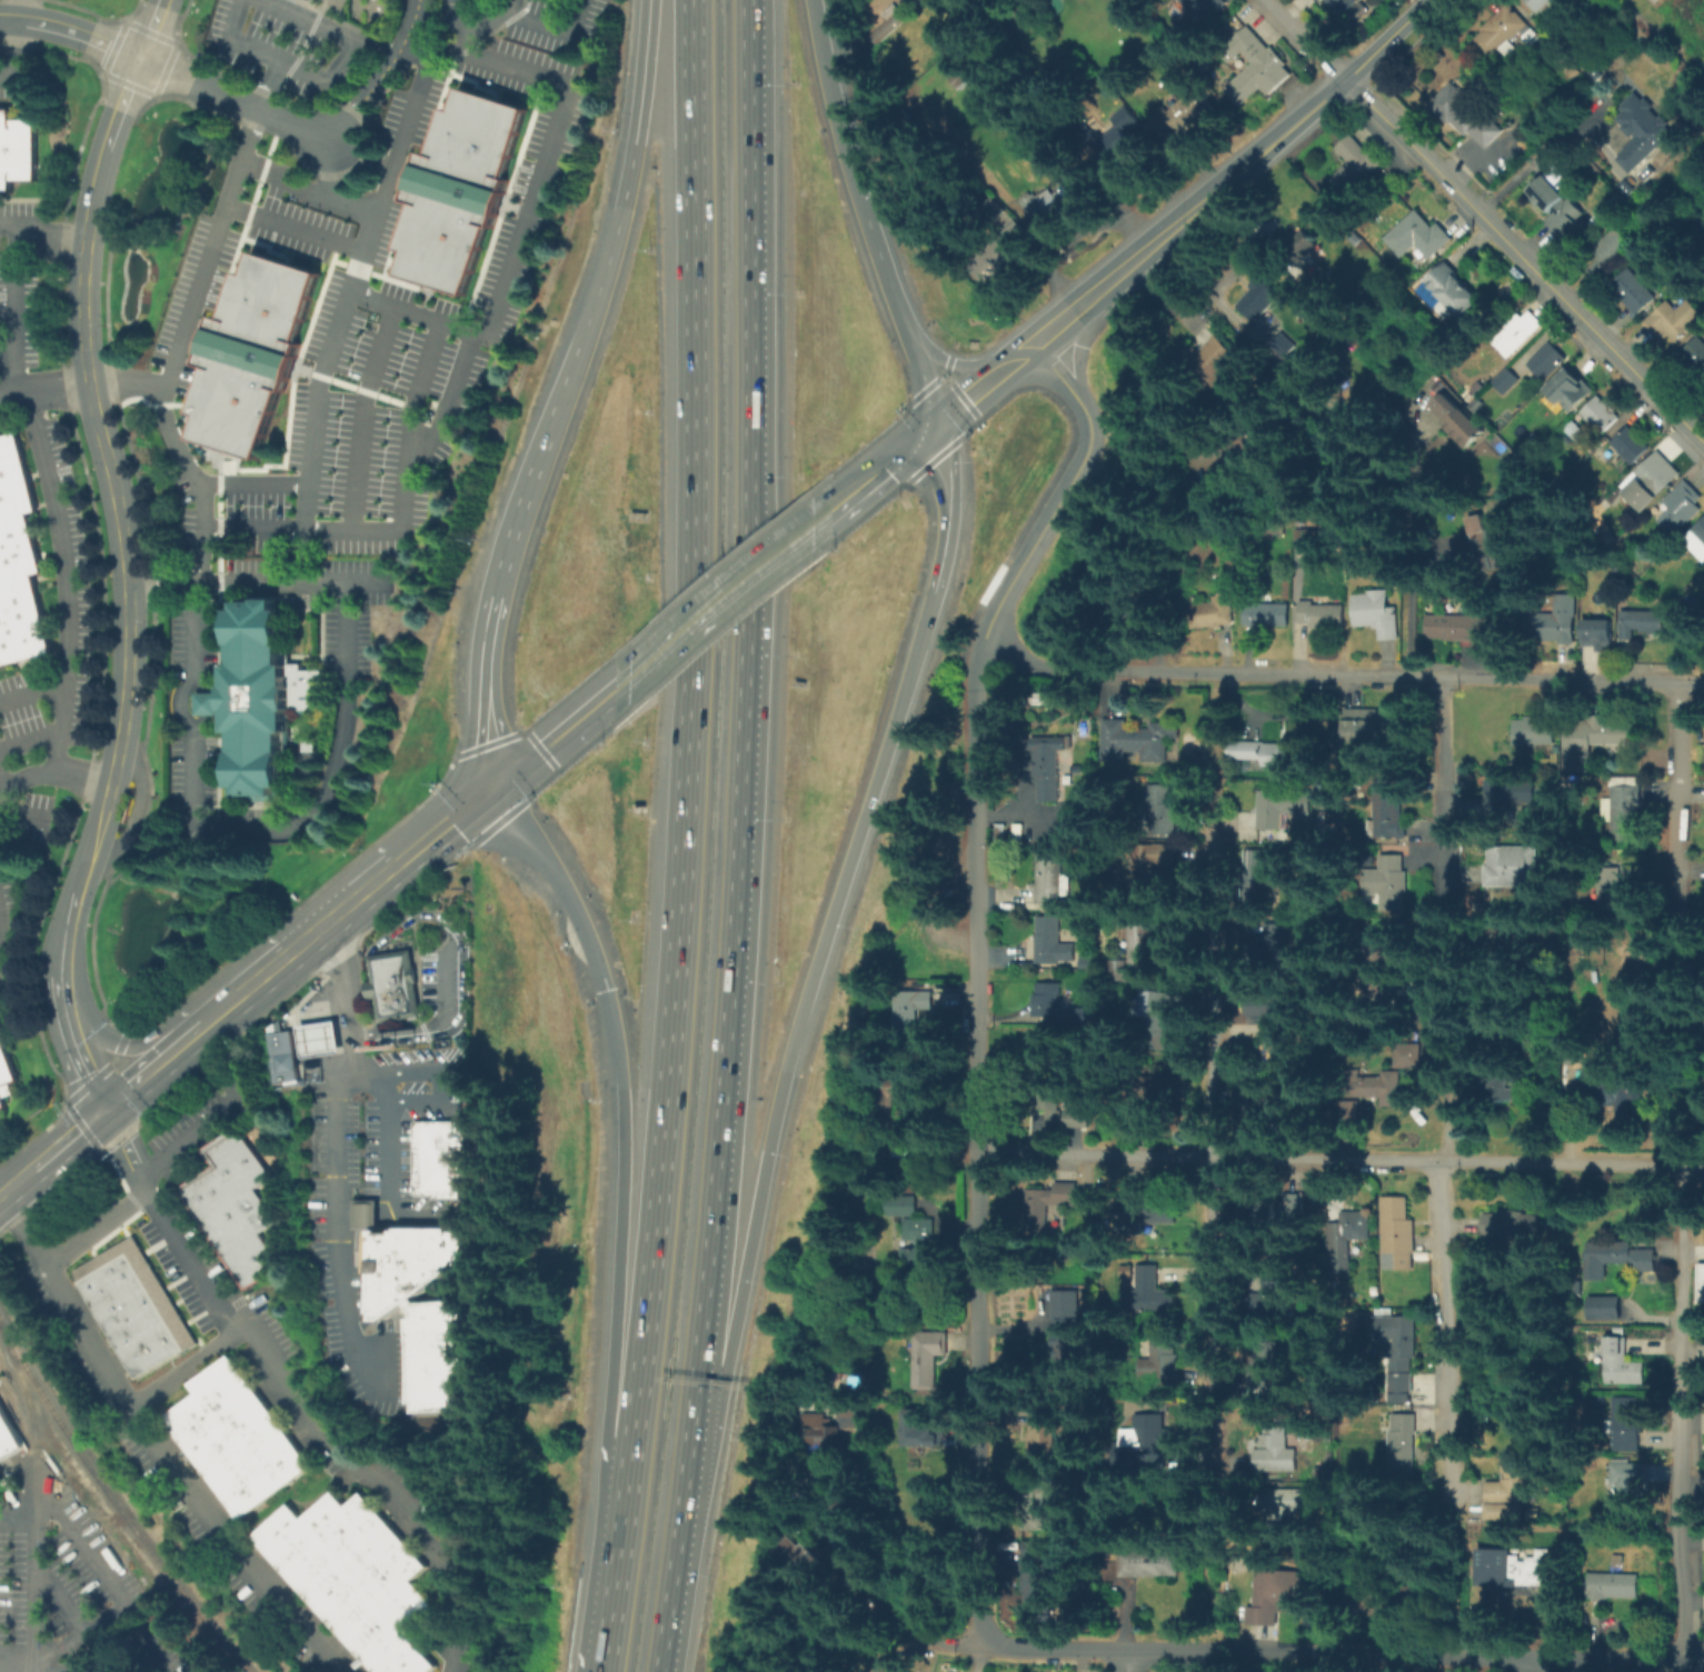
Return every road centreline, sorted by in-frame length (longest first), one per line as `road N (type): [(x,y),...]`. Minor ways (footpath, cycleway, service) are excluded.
road 1 (motorway): [(691,0),(694,681),(685,858),(638,1432),(602,1671)]
road 2 (motorway): [(688,1493),(738,883),(751,497),(750,0)]
road 3 (tertiary): [(161,0),(102,156),(83,241),(82,353),(129,584),(130,632),(118,759),(68,948),(73,1023)]
road 4 (residential): [(987,634),(974,729),(978,1592),(990,1636)]
road 5 (motorway): [(491,787),(564,878),(596,948),(620,1042),(626,1211),(584,1671)]
road 6 (motorway): [(688,1493),(726,1368),(783,1078),(924,632)]
road 7 (residential): [(1703,1164),(977,1151)]
road 8 (residential): [(1703,681),(1133,672),(1038,664),(987,634)]
road 9 (residential): [(1212,780),(1214,1501)]
road 10 (secondary): [(1426,0),(1032,344)]
road 11 (tertiary): [(1342,79),(1703,444)]
road 12 (residential): [(1465,1654),(1019,1646),(990,1636)]
road 13 (motorway): [(649,0),(635,139),(614,240),(545,437)]
road 14 (residential): [(1674,681),(1676,1092)]
road 15 (residential): [(1443,1158),(1444,1513)]
road 16 (motorway): [(907,334),(847,158),(811,0)]
road 17 (tertiary): [(1032,344),(1079,402),(1092,439),(987,634)]
road 18 (residential): [(1445,678),(1443,1000)]
road 19 (residential): [(1678,1163),(1681,1434)]
road 20 (primary): [(399,863),(202,1024)]
road 21 (residential): [(1681,1434),(1682,1660)]
road 22 (residential): [(1682,1660),(1465,1654)]
road 23 (residential): [(138,59),(330,138)]
road 24 (motorway): [(496,592),(482,700),(491,787)]
road 25 (motorway): [(662,1671),(688,1493)]
road 26 (motorway): [(930,600),(947,514),(933,423)]
road 27 (primary): [(829,509),(697,620)]
road 28 (motorway): [(545,437),(496,592)]
road 29 (primary): [(611,691),(491,787)]
road 30 (tertiary): [(0,18),(73,32),(138,59)]
road 31 (residential): [(974,1648),(943,1643),(868,1570)]
road 32 (primary): [(202,1024),(131,1044),(73,1023)]
road 33 (primary): [(933,423),(829,509)]
road 34 (primary): [(202,1024),(106,1109)]

